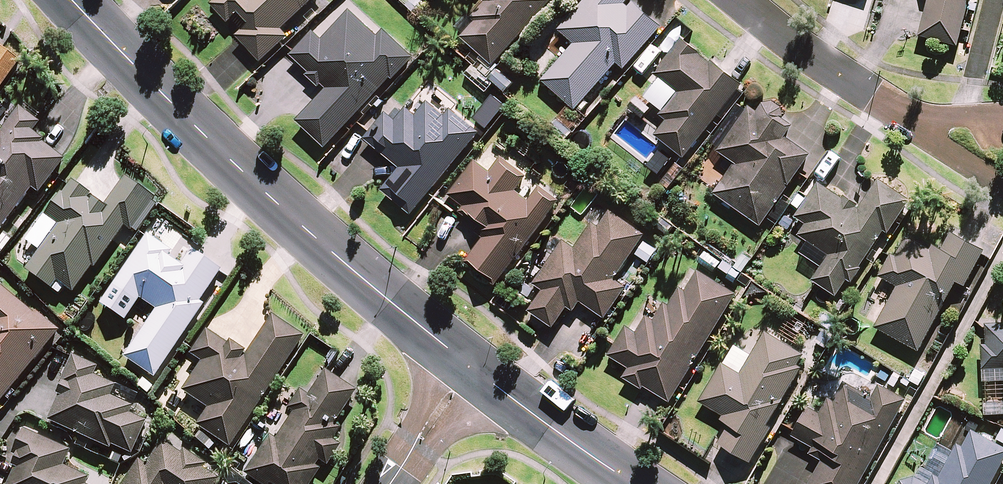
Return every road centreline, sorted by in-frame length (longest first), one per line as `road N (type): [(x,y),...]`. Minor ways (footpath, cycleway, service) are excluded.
road 1 (tertiary): [(473,369),(240,167),(73,0)]
road 2 (residential): [(904,117),(738,0)]
road 3 (tertiary): [(634,483),(473,369)]
road 4 (residential): [(389,483),(473,369)]
road 5 (residential): [(904,117),(1002,186)]

